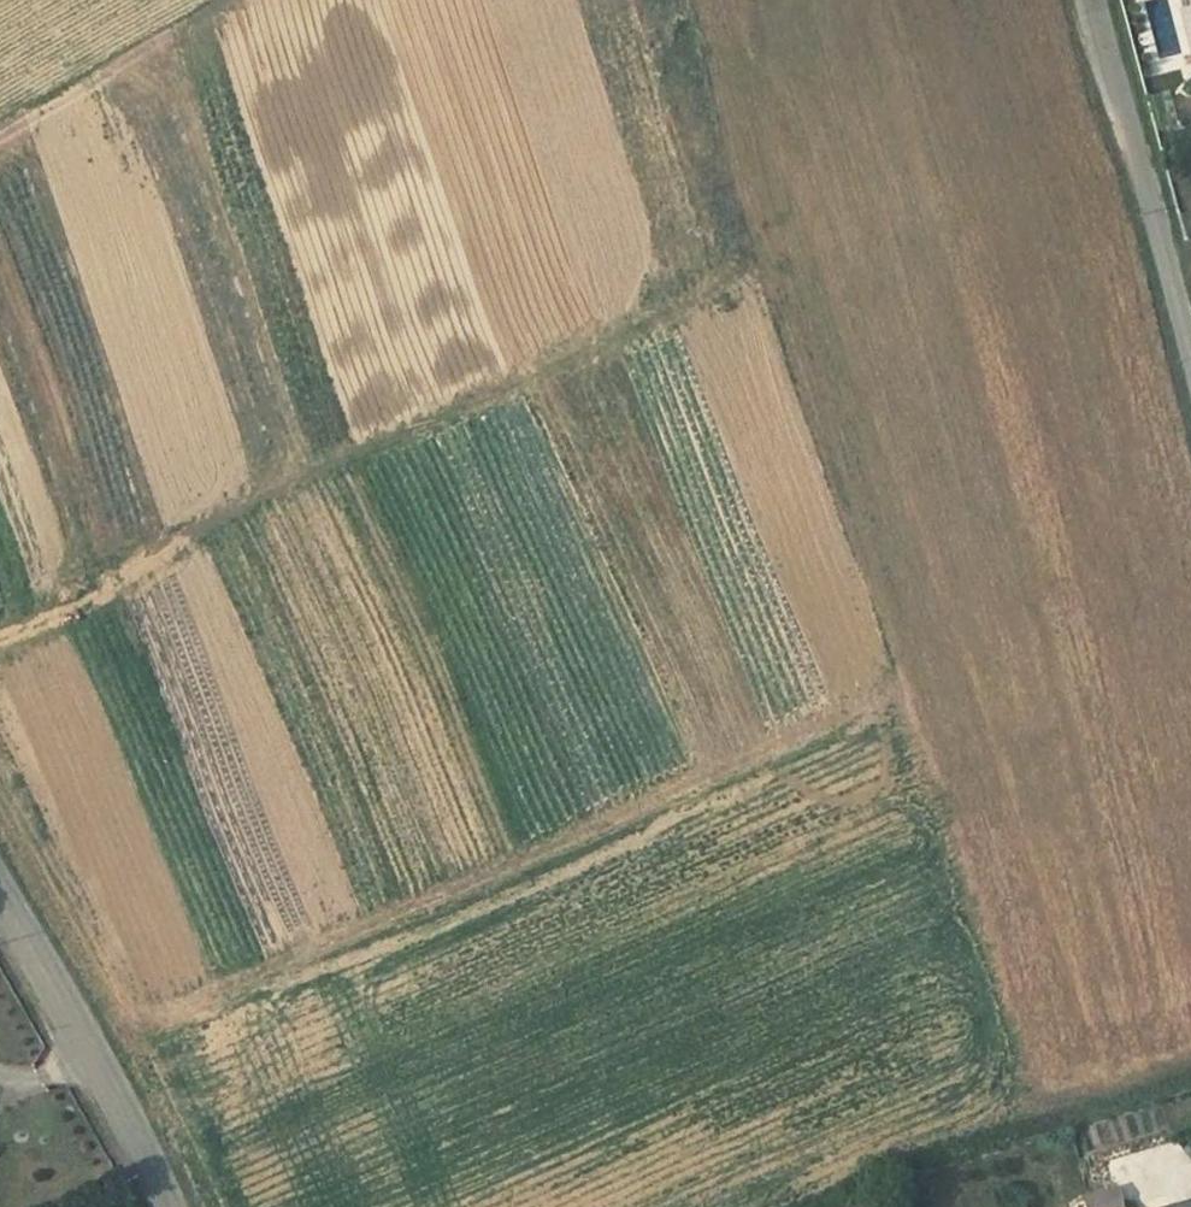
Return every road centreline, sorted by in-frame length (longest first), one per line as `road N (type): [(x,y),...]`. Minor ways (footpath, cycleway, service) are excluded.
road 1 (unclassified): [(1095,0),(1190,377)]
road 2 (unclassified): [(0,903),(89,1054),(156,1206)]

